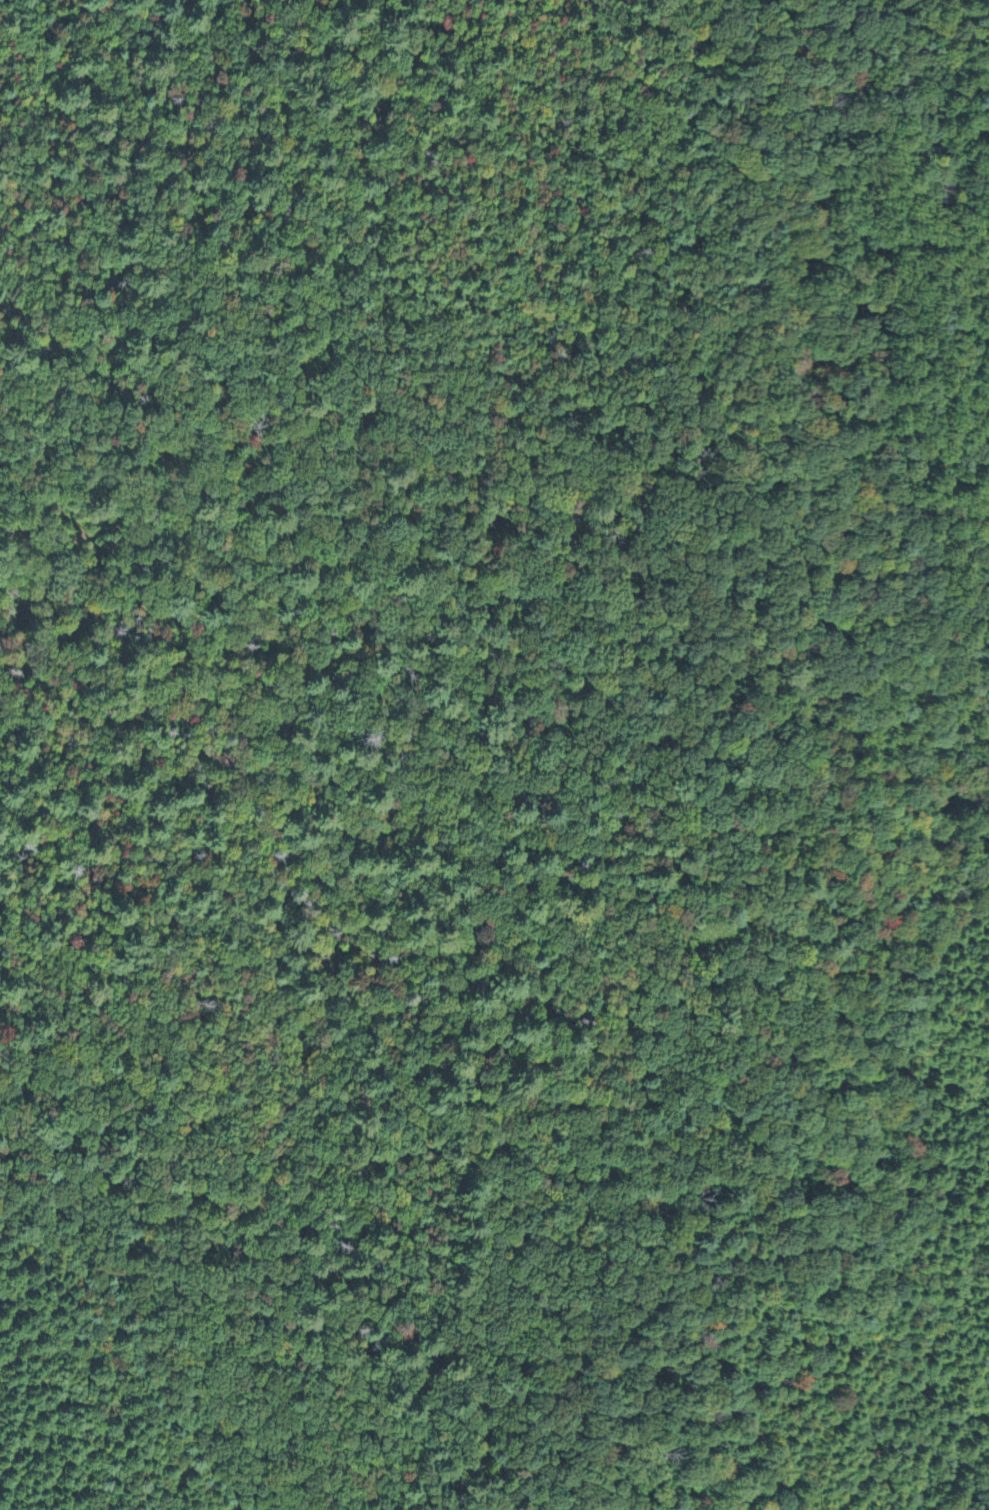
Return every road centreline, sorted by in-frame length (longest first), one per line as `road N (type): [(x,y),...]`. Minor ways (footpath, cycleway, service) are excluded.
road 1 (track): [(903,1509),(919,1451),(988,1399)]

